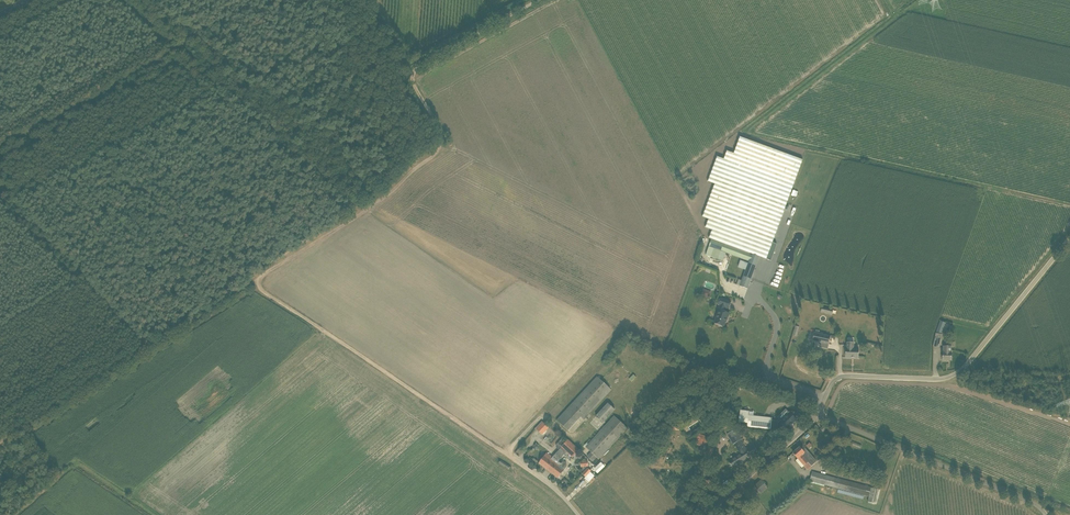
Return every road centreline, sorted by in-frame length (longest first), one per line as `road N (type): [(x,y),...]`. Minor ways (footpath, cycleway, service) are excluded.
road 1 (track): [(253,280),(381,198),(437,144),(440,134),(410,74),(431,58)]
road 2 (track): [(518,461),(253,280)]
road 3 (unclassified): [(825,398),(840,376),(931,379),(965,366),(1069,239)]
road 4 (unclassified): [(1046,514),(820,415)]
road 5 (track): [(0,441),(148,346)]
road 6 (unclassified): [(703,514),(820,415)]
road 7 (unclassified): [(825,398),(771,376),(778,327),(753,295)]
road 8 (track): [(148,346),(253,280)]
road 9 (unclassified): [(431,58),(536,0)]

